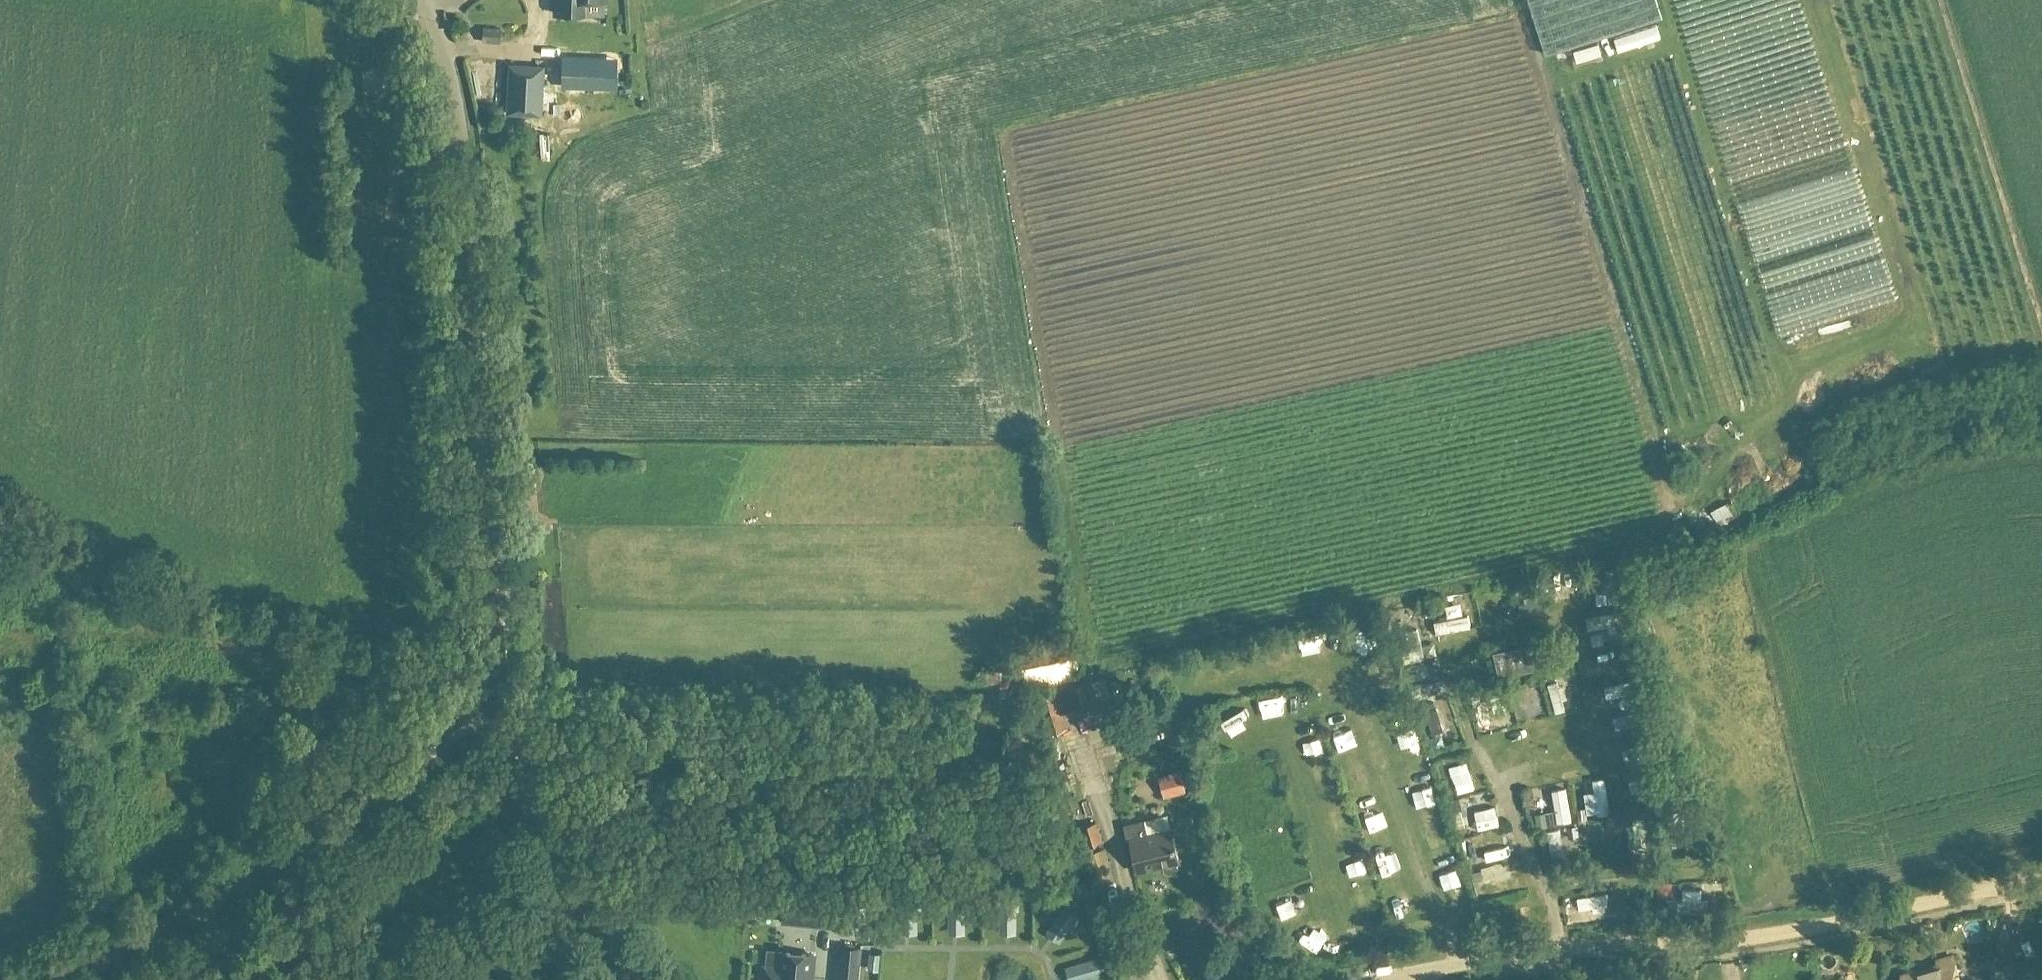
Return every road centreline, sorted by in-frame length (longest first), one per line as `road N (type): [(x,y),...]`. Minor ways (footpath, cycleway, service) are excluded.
road 1 (unclassified): [(511,705),(467,149),(446,60),(421,0)]
road 2 (unclassified): [(63,979),(219,899),(477,716),(511,705)]
road 3 (track): [(510,694),(768,746),(873,755),(996,751)]
road 4 (track): [(2041,873),(1769,935),(1560,949)]
road 5 (unclassified): [(649,979),(531,790),(511,705)]
road 6 (track): [(0,654),(86,627),(140,626),(268,659)]
road 7 (unclassified): [(1371,979),(1560,949)]

